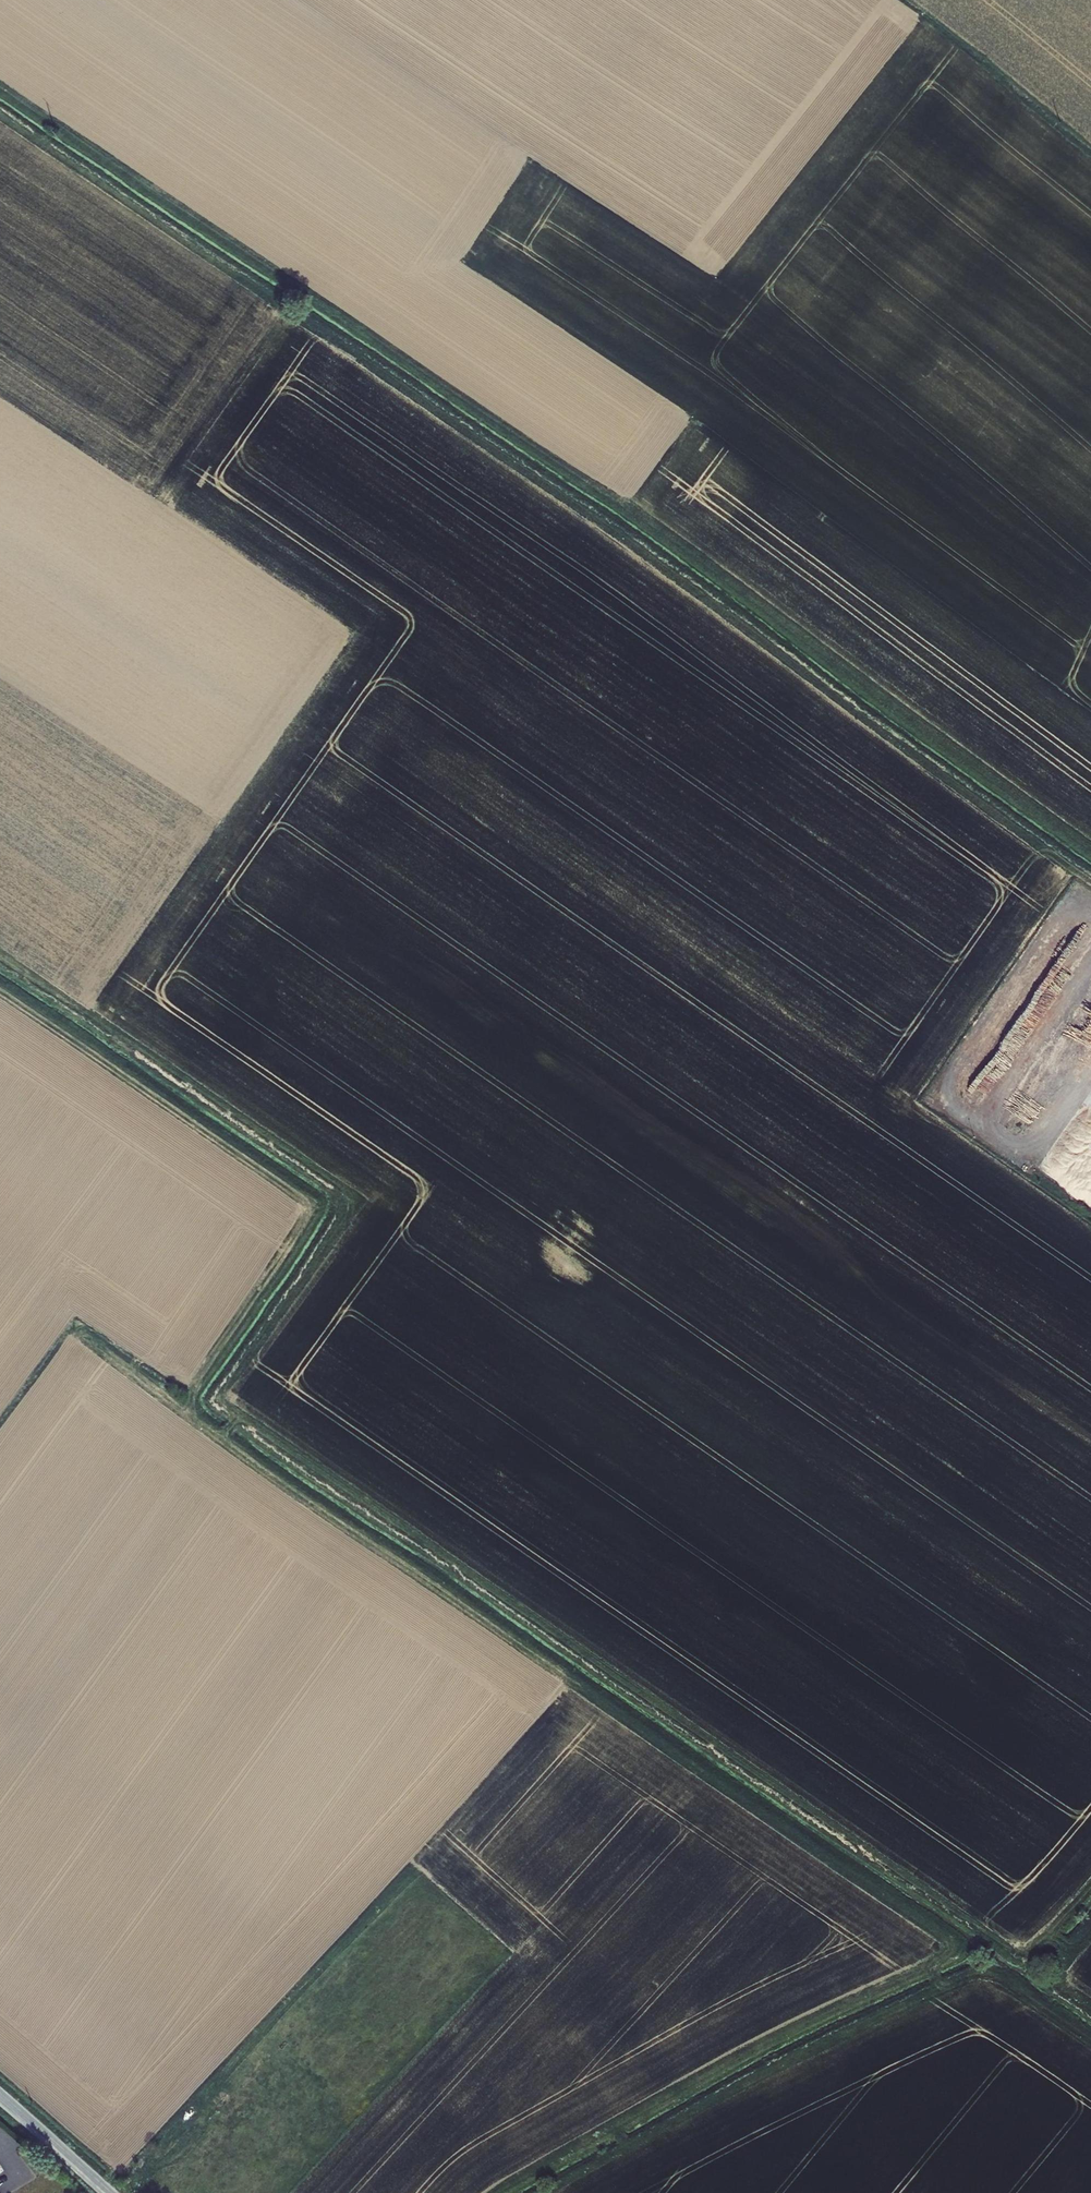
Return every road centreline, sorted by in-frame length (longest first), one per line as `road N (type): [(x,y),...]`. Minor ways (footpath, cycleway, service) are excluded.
road 1 (track): [(0,957),(350,1203),(216,1398),(1023,1965),(1090,1898)]
road 2 (tertiary): [(106,2192),(0,2095)]

